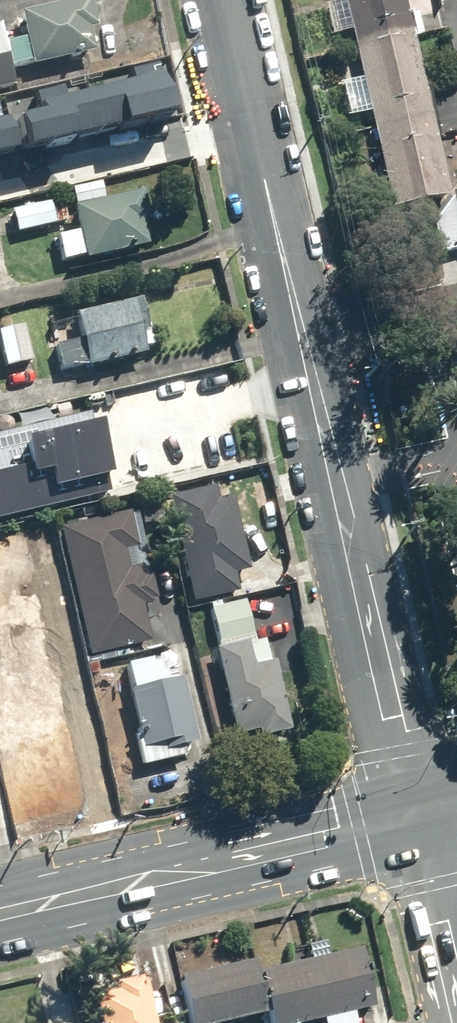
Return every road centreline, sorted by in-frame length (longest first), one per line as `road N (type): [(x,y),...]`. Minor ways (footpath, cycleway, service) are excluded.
road 1 (residential): [(403,805),(294,342)]
road 2 (primary): [(0,903),(403,805)]
road 3 (residential): [(0,188),(244,127)]
road 4 (residential): [(455,1022),(403,805)]
road 5 (residential): [(294,342),(244,127)]
road 6 (residential): [(456,303),(294,342)]
road 7 (residential): [(244,127),(215,0)]

